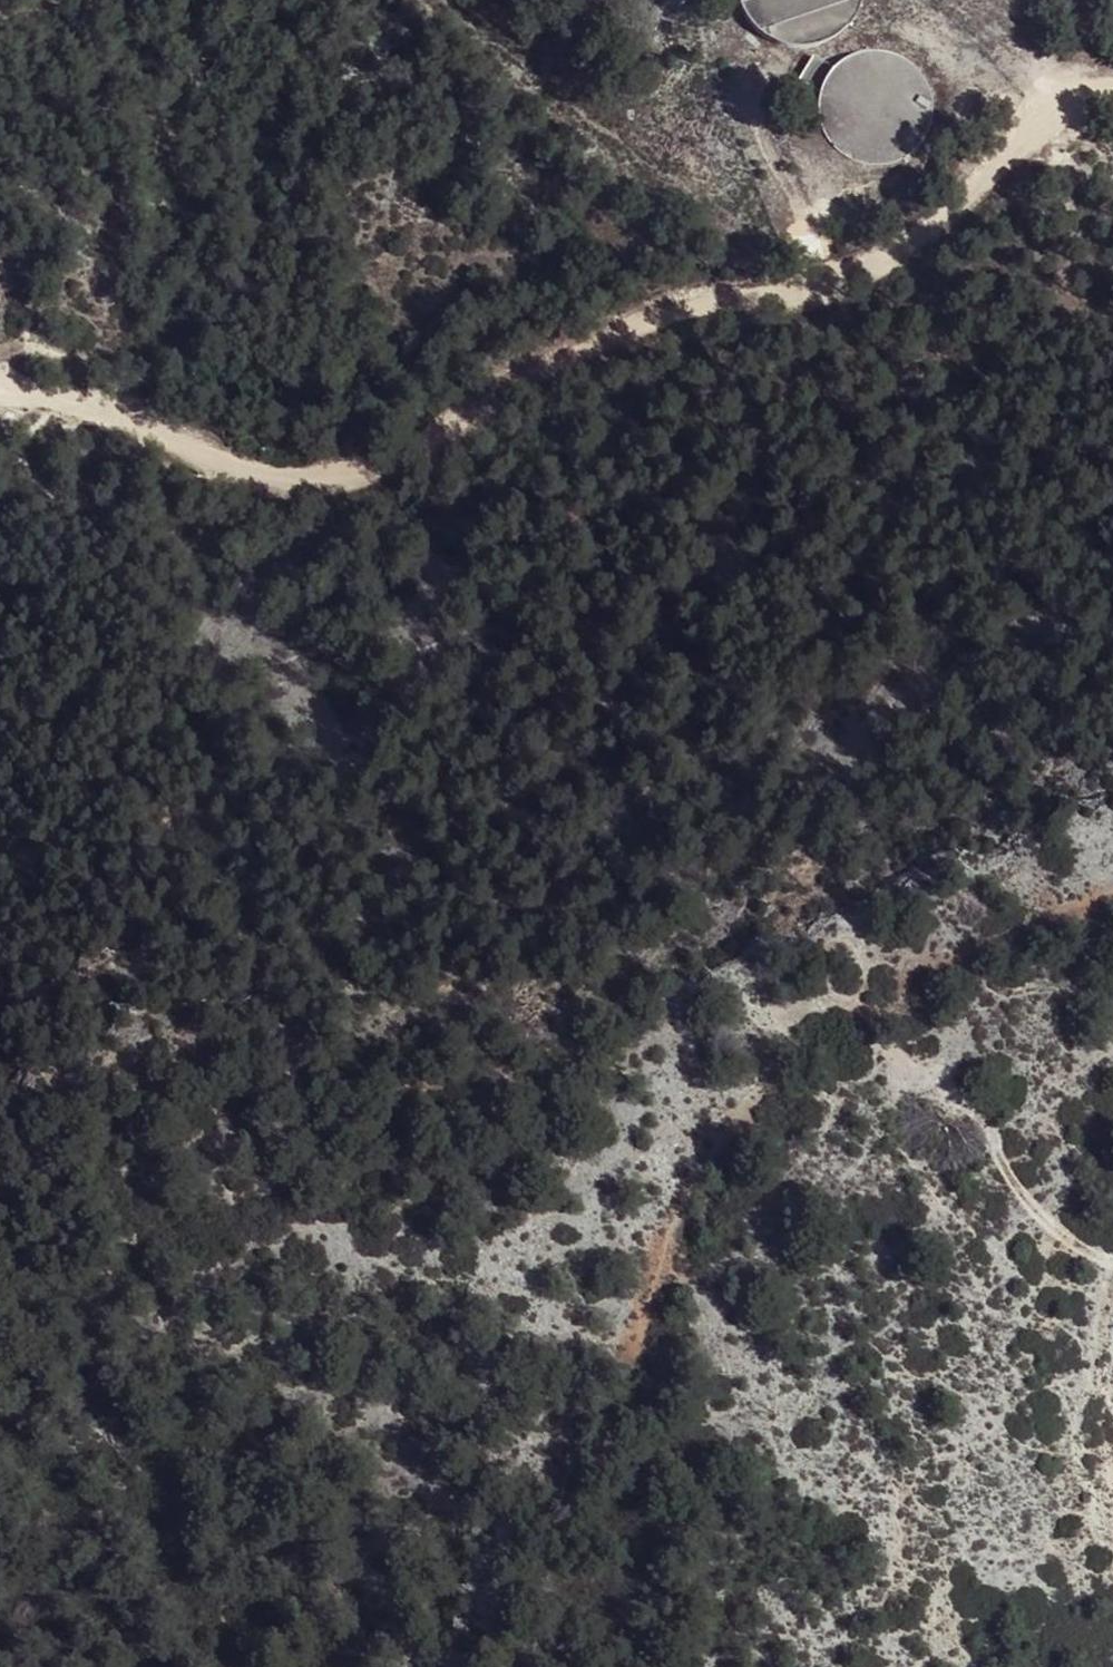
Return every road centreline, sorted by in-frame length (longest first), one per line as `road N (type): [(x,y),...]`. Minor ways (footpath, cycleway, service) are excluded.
road 1 (track): [(1112,101),(1033,115),(908,252),(595,335),(419,443),(254,463),(0,387)]
road 2 (track): [(975,1117),(999,1167),(1043,1214),(1112,1263)]

